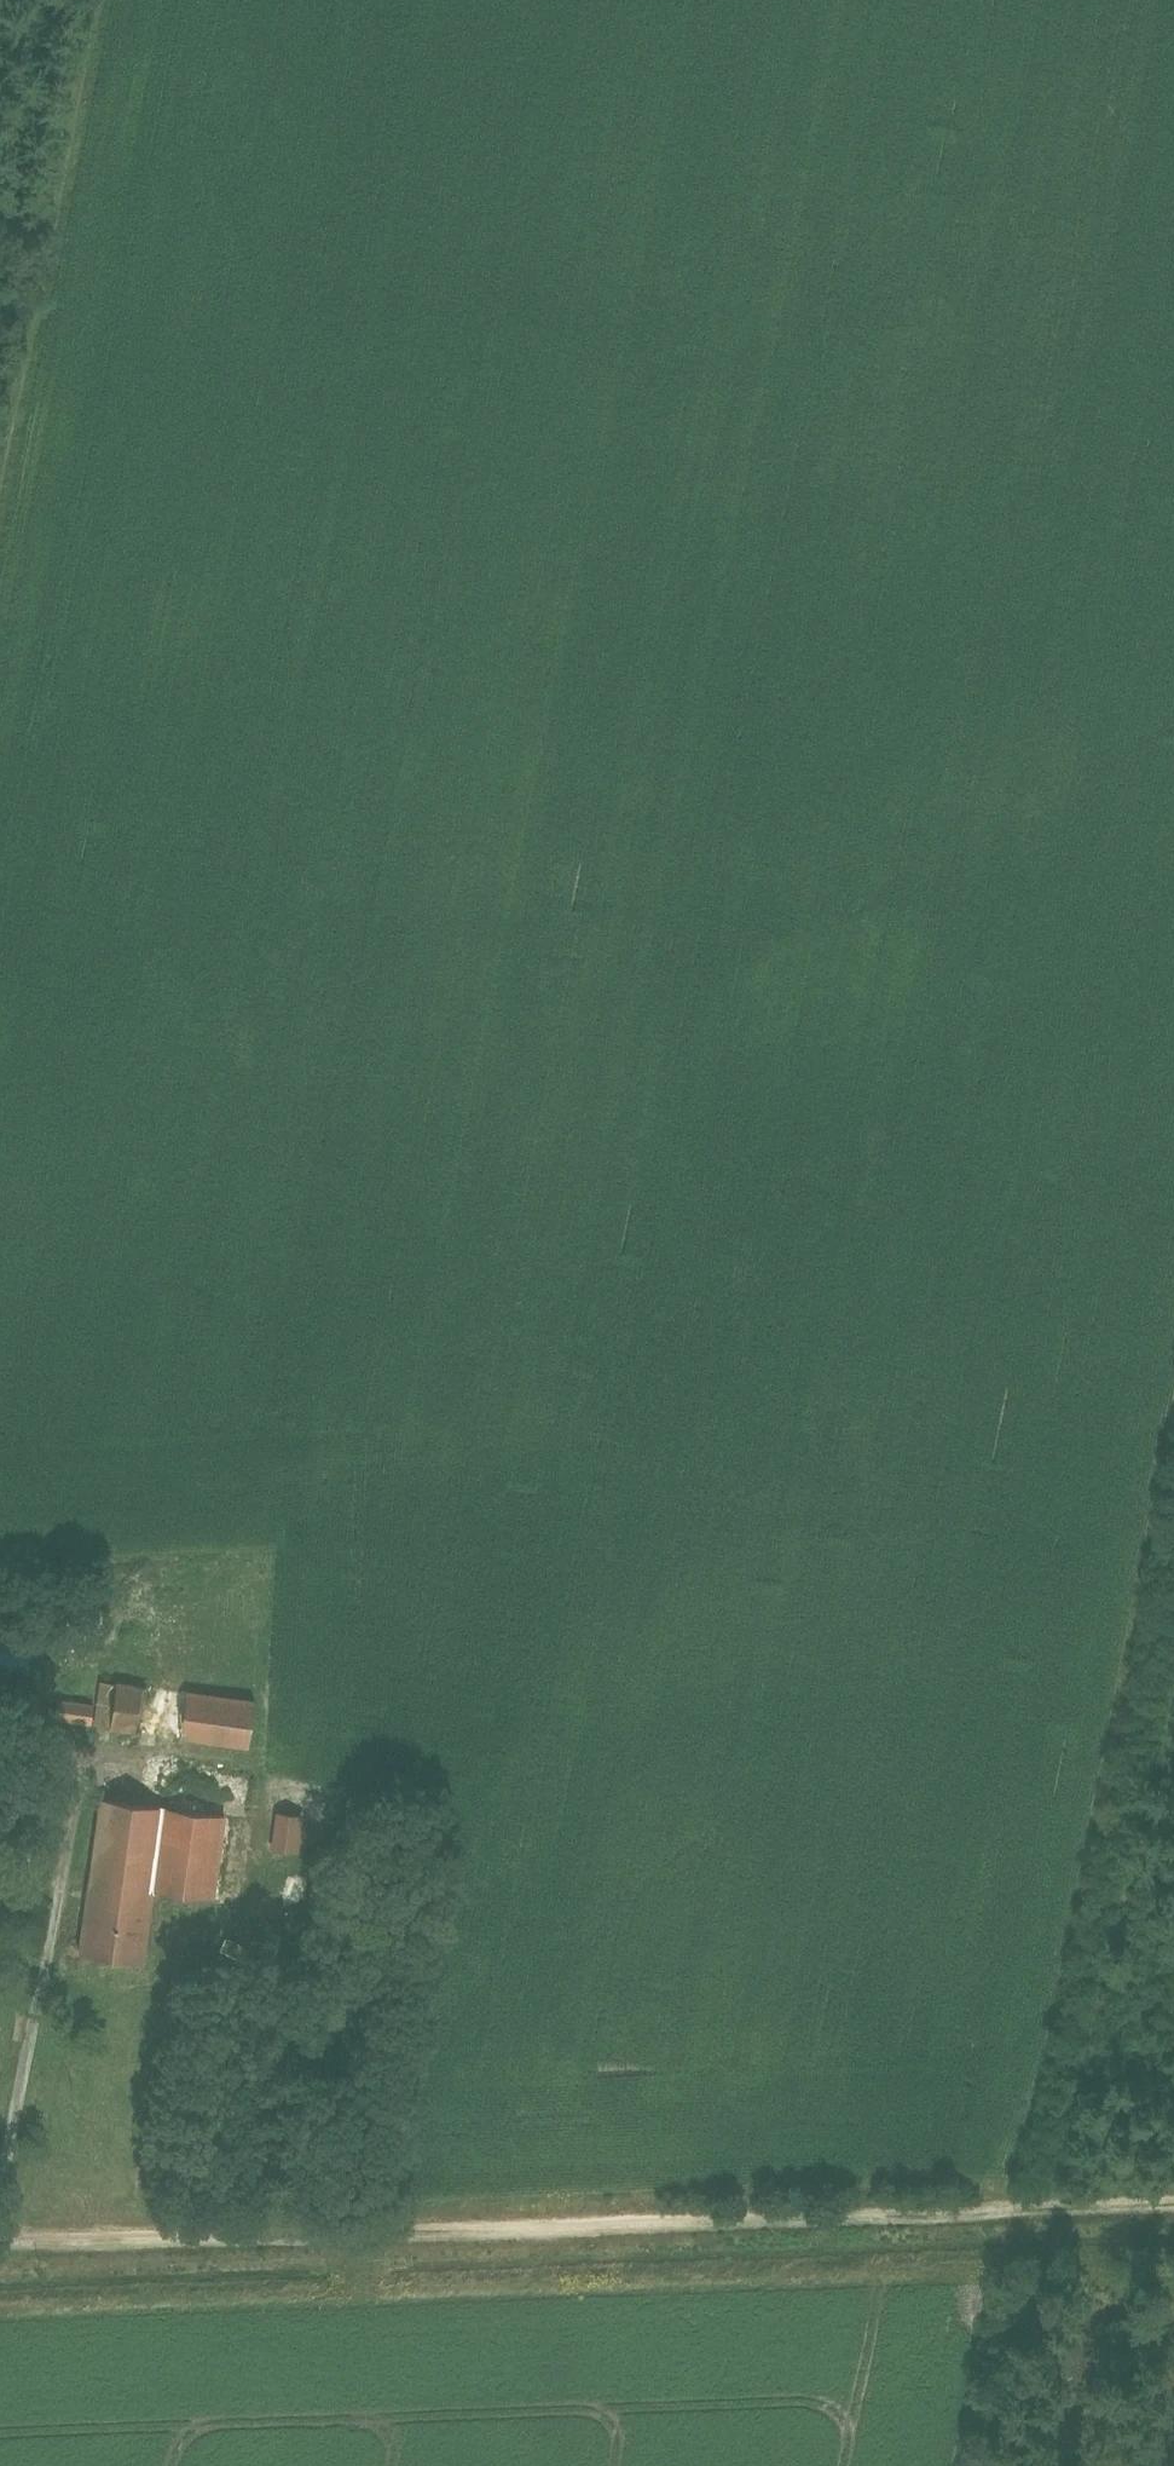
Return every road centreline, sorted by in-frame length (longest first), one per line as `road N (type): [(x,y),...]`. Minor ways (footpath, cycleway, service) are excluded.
road 1 (track): [(1173,2204),(26,2243)]
road 2 (track): [(0,525),(107,0)]

